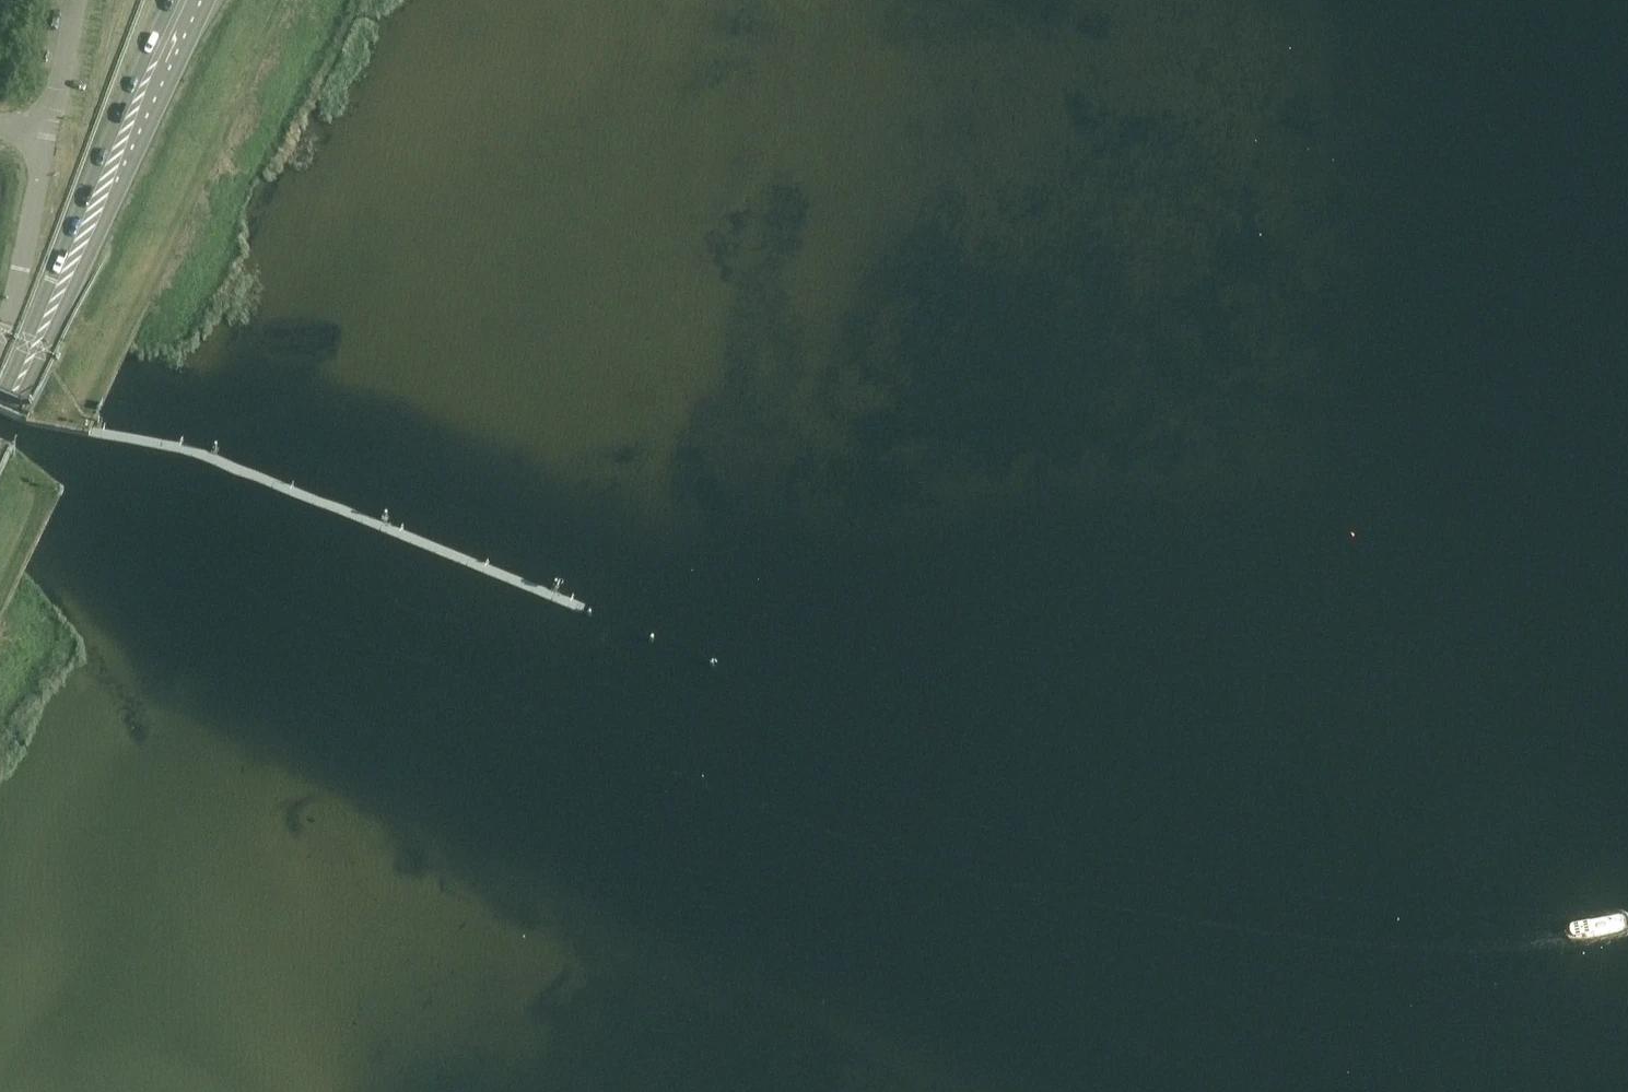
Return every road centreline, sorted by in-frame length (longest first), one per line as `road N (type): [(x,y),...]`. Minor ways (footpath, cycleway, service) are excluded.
road 1 (trunk): [(0,424),(185,0)]
road 2 (unclassified): [(0,332),(23,272),(46,144)]
road 3 (unclassified): [(46,144),(76,0)]

